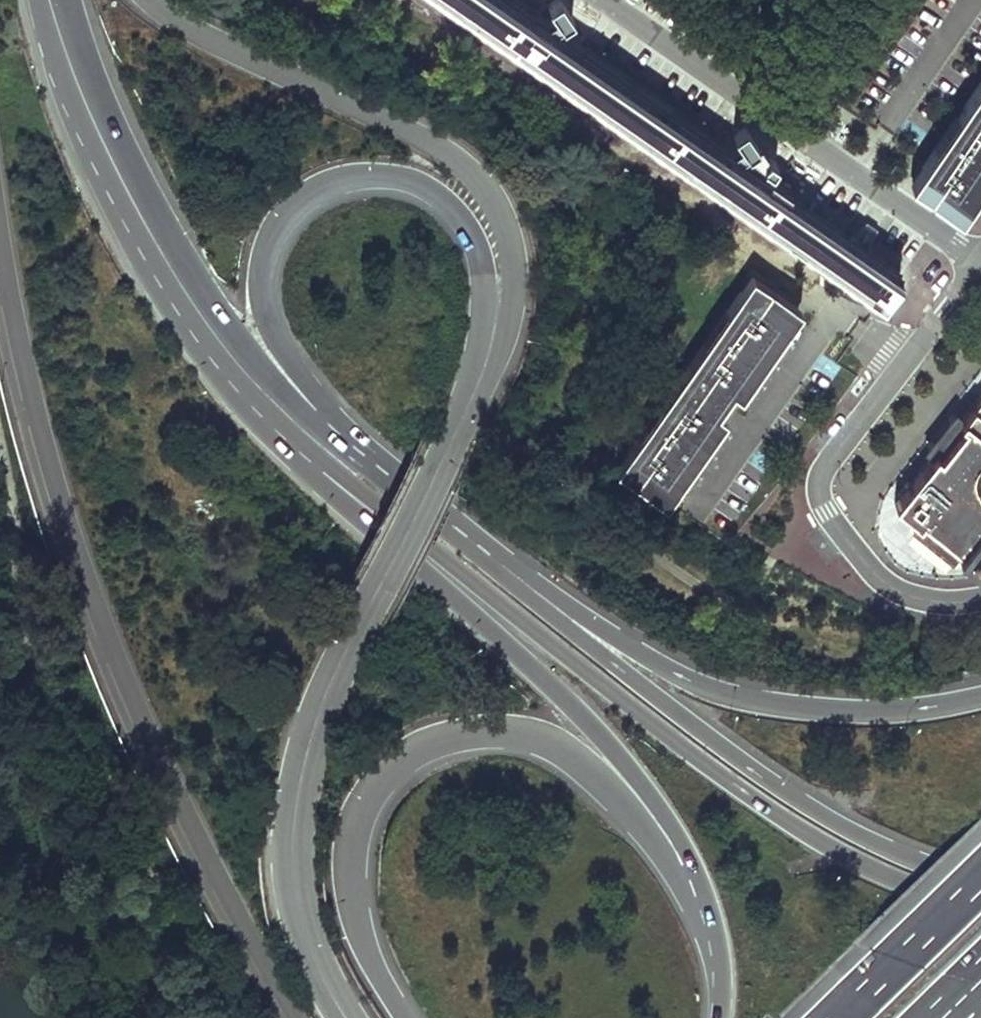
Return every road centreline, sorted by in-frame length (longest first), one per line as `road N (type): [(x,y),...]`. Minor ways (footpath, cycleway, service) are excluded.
road 1 (motorway): [(212,378),(757,801),(878,872),(980,906)]
road 2 (secondary): [(0,294),(50,500),(88,610),(189,839),(289,1017)]
road 3 (motorway): [(212,378),(299,464),(565,691),(670,819),(695,870),(707,921)]
road 4 (secondary): [(345,1017),(312,950),(298,896),(291,849),(308,743),(321,695),(450,442),(485,353)]
road 5 (motorway): [(406,1017),(353,924),(346,847),(359,799),(385,765),(454,728),(531,730),(595,770),(659,845),(707,921)]
road 6 (motorway): [(321,420),(277,335),(266,261),(274,231),(293,206),(340,182),(404,180),(457,213),(482,265),(485,353)]
road 7 (secondary): [(485,353),(509,302),(514,261),(482,181),(407,126),(222,40),(157,0)]
road 8 (motorway): [(321,420),(252,357),(159,217),(119,140),(70,0)]
road 9 (motorway): [(980,877),(868,839),(809,809),(572,623)]
road 10 (residential): [(603,0),(979,264)]
road 11 (motorway): [(980,698),(876,711),(755,700),(700,684),(610,634),(572,623)]
road 12 (motorway): [(37,0),(45,38),(131,251),(212,378)]
road 13 (residential): [(980,600),(934,602),(891,588),(820,500),(826,465),(908,357)]
road 14 (motorway): [(572,623),(321,420)]
road 15 (motorway): [(980,883),(840,1017)]

